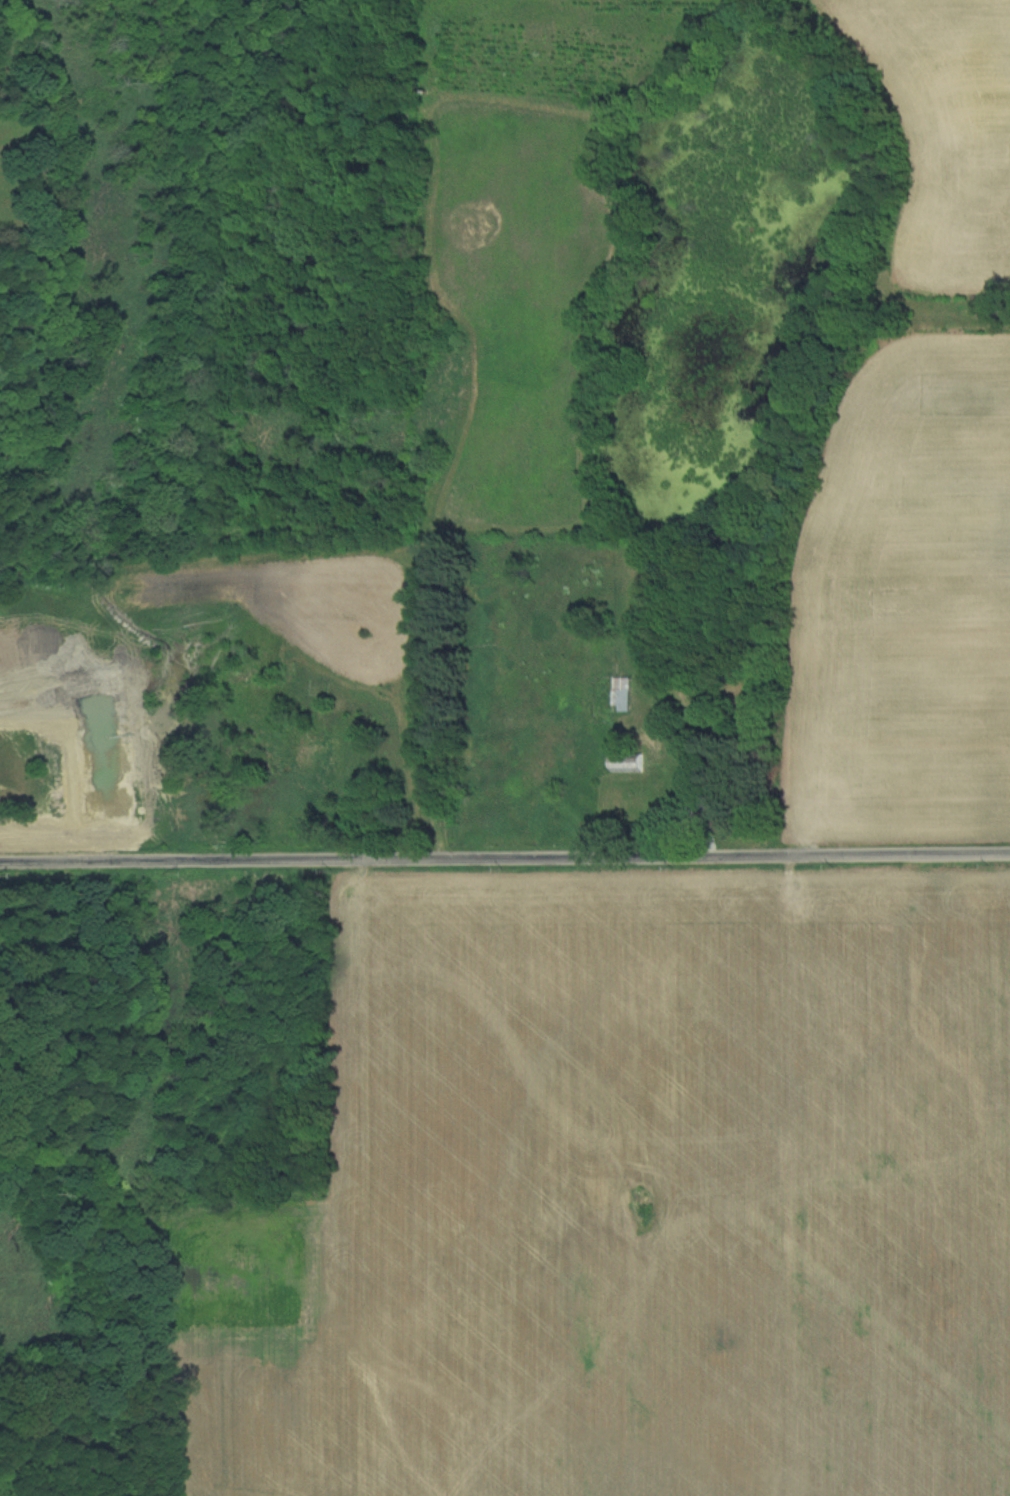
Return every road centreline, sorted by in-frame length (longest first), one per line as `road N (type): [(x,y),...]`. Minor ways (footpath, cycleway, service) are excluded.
road 1 (residential): [(0,862),(1009,857)]

